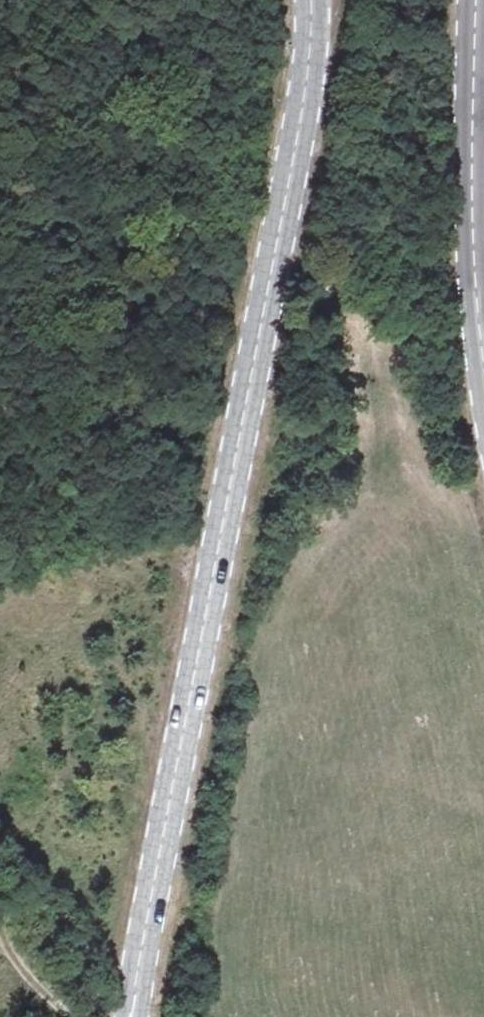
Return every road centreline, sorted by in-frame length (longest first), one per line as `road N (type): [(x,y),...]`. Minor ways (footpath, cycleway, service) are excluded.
road 1 (secondary): [(310,0),(311,53),(282,218),(130,1016)]
road 2 (secondary): [(483,373),(473,260),(478,0)]

